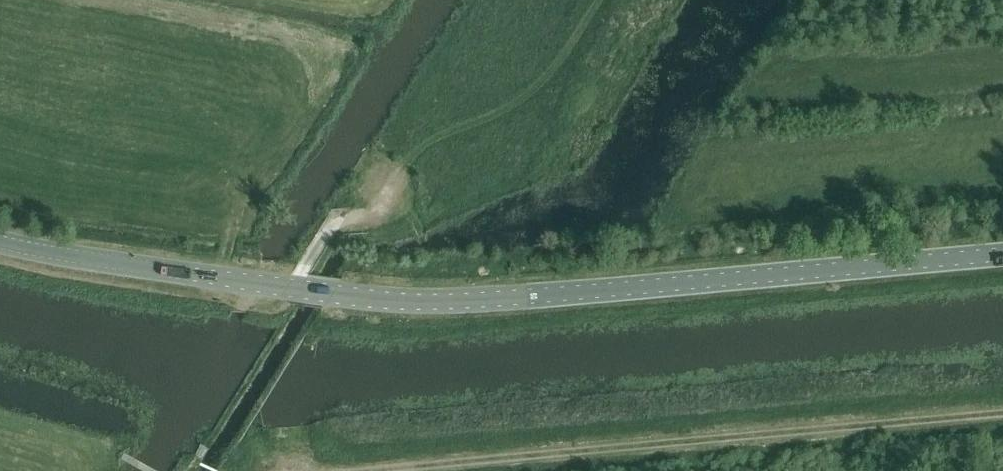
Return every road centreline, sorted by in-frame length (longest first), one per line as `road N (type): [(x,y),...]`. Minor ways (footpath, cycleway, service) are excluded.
road 1 (tertiary): [(1002,253),(451,301),(335,294),(0,240)]
road 2 (track): [(310,470),(1002,410)]

